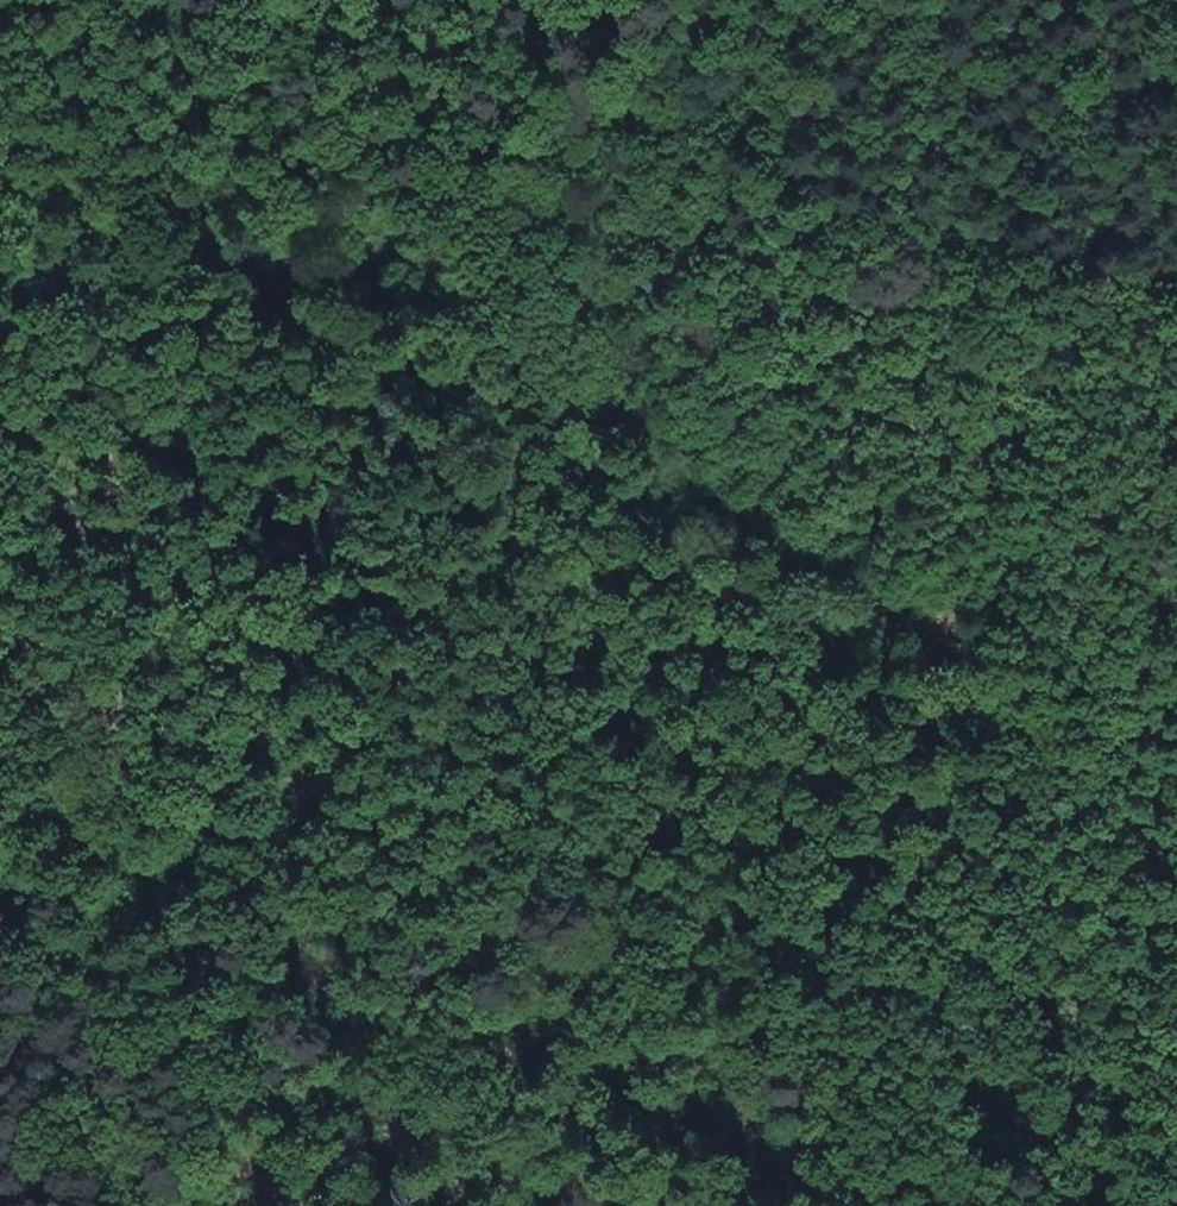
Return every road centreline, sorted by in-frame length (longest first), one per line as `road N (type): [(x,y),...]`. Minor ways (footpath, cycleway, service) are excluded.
road 1 (track): [(1176,415),(1075,420),(857,397),(775,372),(672,298),(607,273),(446,260),(378,104),(327,39),(266,0)]

